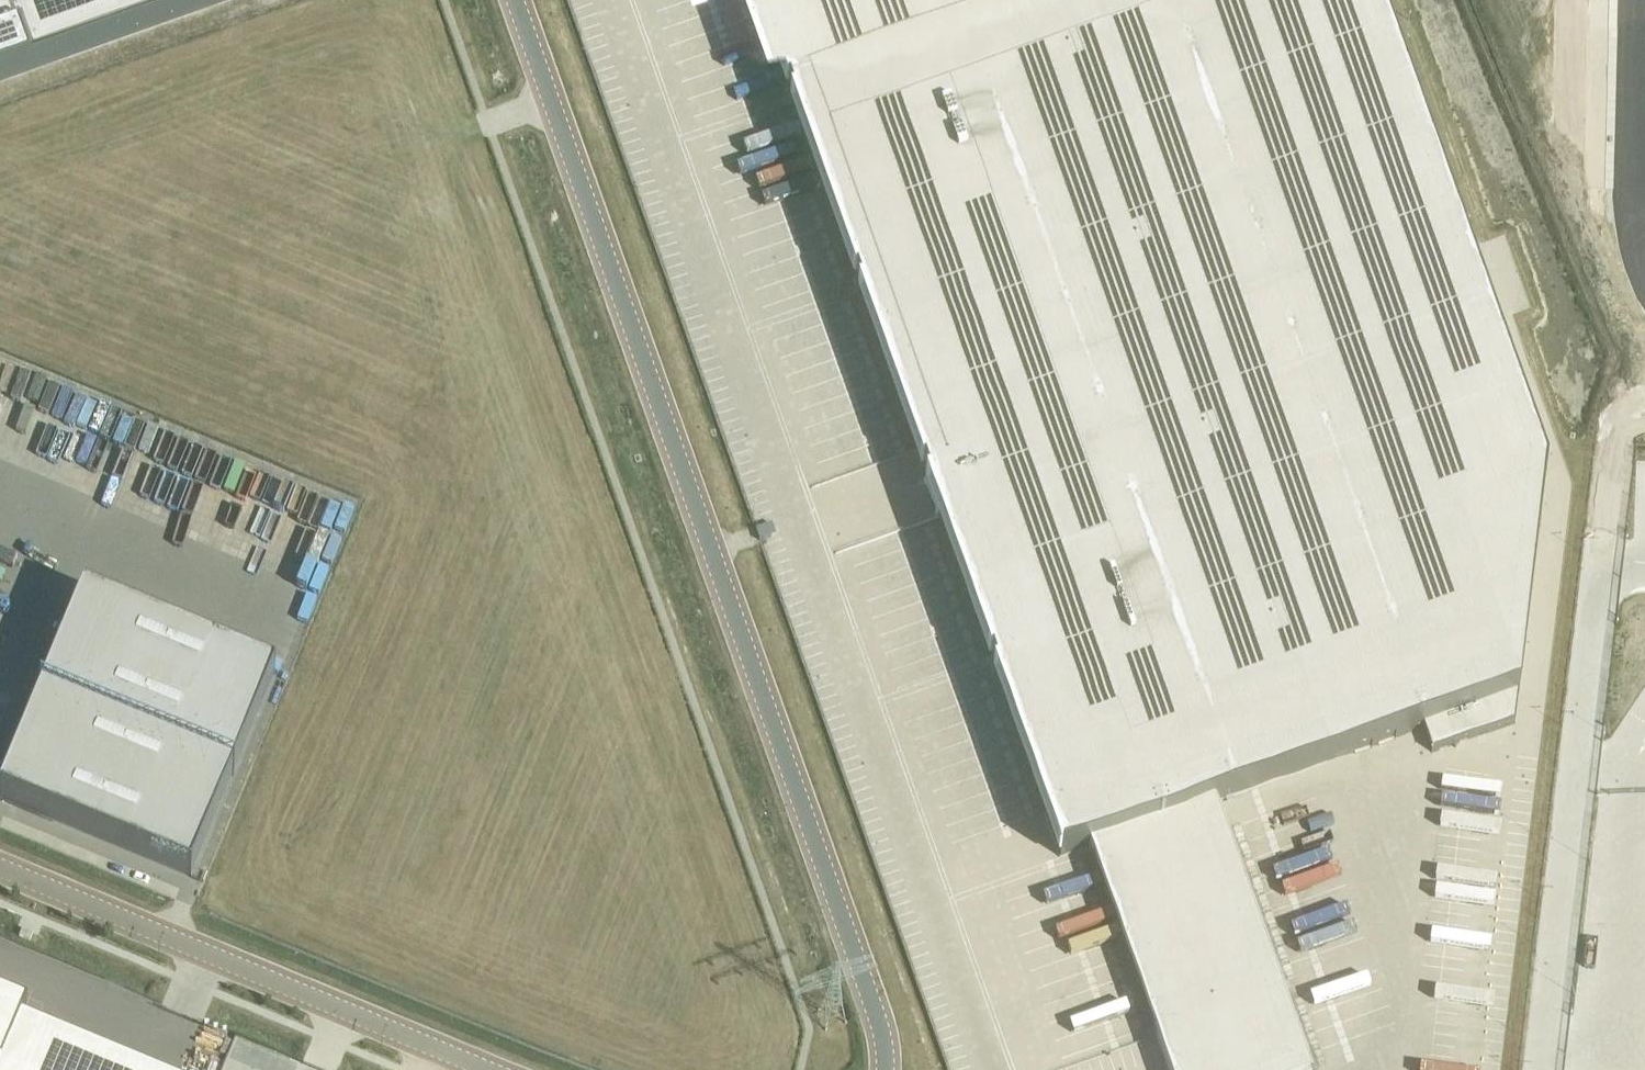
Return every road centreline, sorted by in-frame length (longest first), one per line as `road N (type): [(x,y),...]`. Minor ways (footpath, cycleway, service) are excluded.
road 1 (unclassified): [(885,1069),(882,1027),(515,0)]
road 2 (unclassified): [(0,865),(496,1069)]

